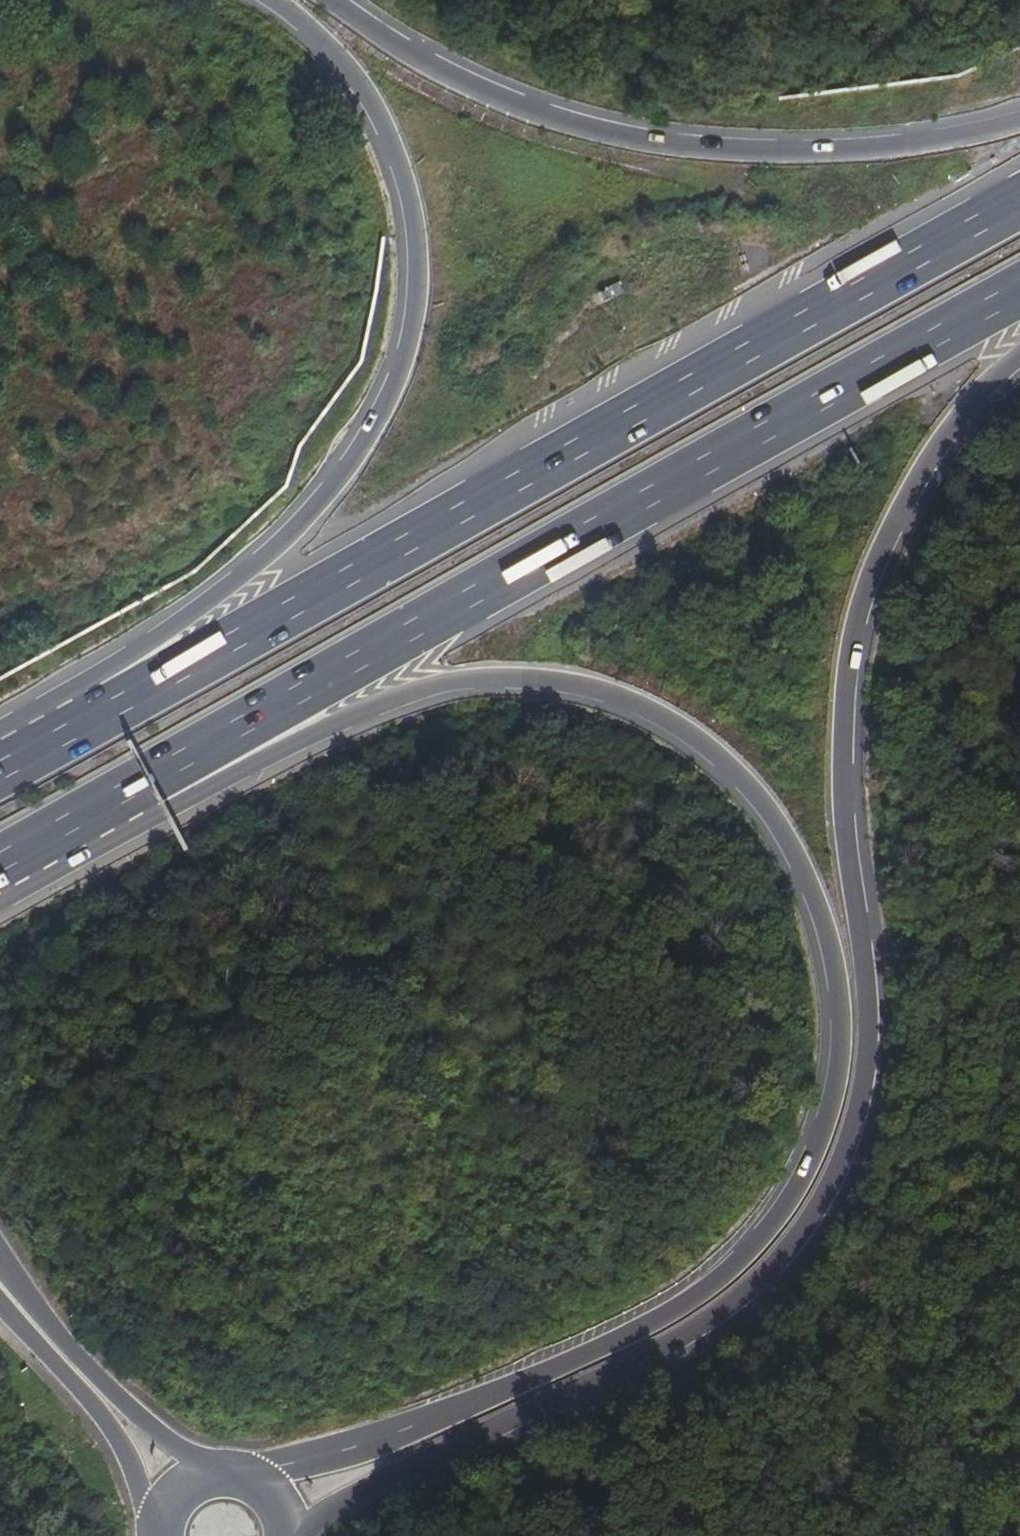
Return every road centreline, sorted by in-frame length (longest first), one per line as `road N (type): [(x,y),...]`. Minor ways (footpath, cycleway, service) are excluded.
road 1 (trunk): [(144,786),(219,778),(370,708),(436,688),(514,679),(612,697),(695,740),(777,820),(821,914),(842,1012),(835,1108),(809,1180),(724,1283),(678,1314),(485,1406),(378,1448),(233,1481)]
road 2 (trunk): [(307,1535),(376,1490),(716,1320),(776,1268),(833,1195),(860,1124),(870,1034),(845,801),(858,627),(923,483),(981,394),(1019,355)]
road 3 (trunk): [(1019,201),(95,710)]
road 4 (trunk): [(144,786),(242,724),(1019,290)]
road 5 (trunk): [(274,0),(326,43),(369,98),(405,183),(416,252),(409,322),(361,448),(247,570),(119,662),(95,710)]
road 6 (trunk): [(1019,119),(906,145),(731,151),(648,143),(558,123),(467,88),(326,0)]
road 7 (primary): [(215,1480),(95,1379),(0,1265)]
road 8 (primary): [(0,1305),(122,1447),(157,1535)]
road 9 (trunk): [(0,868),(144,786)]

